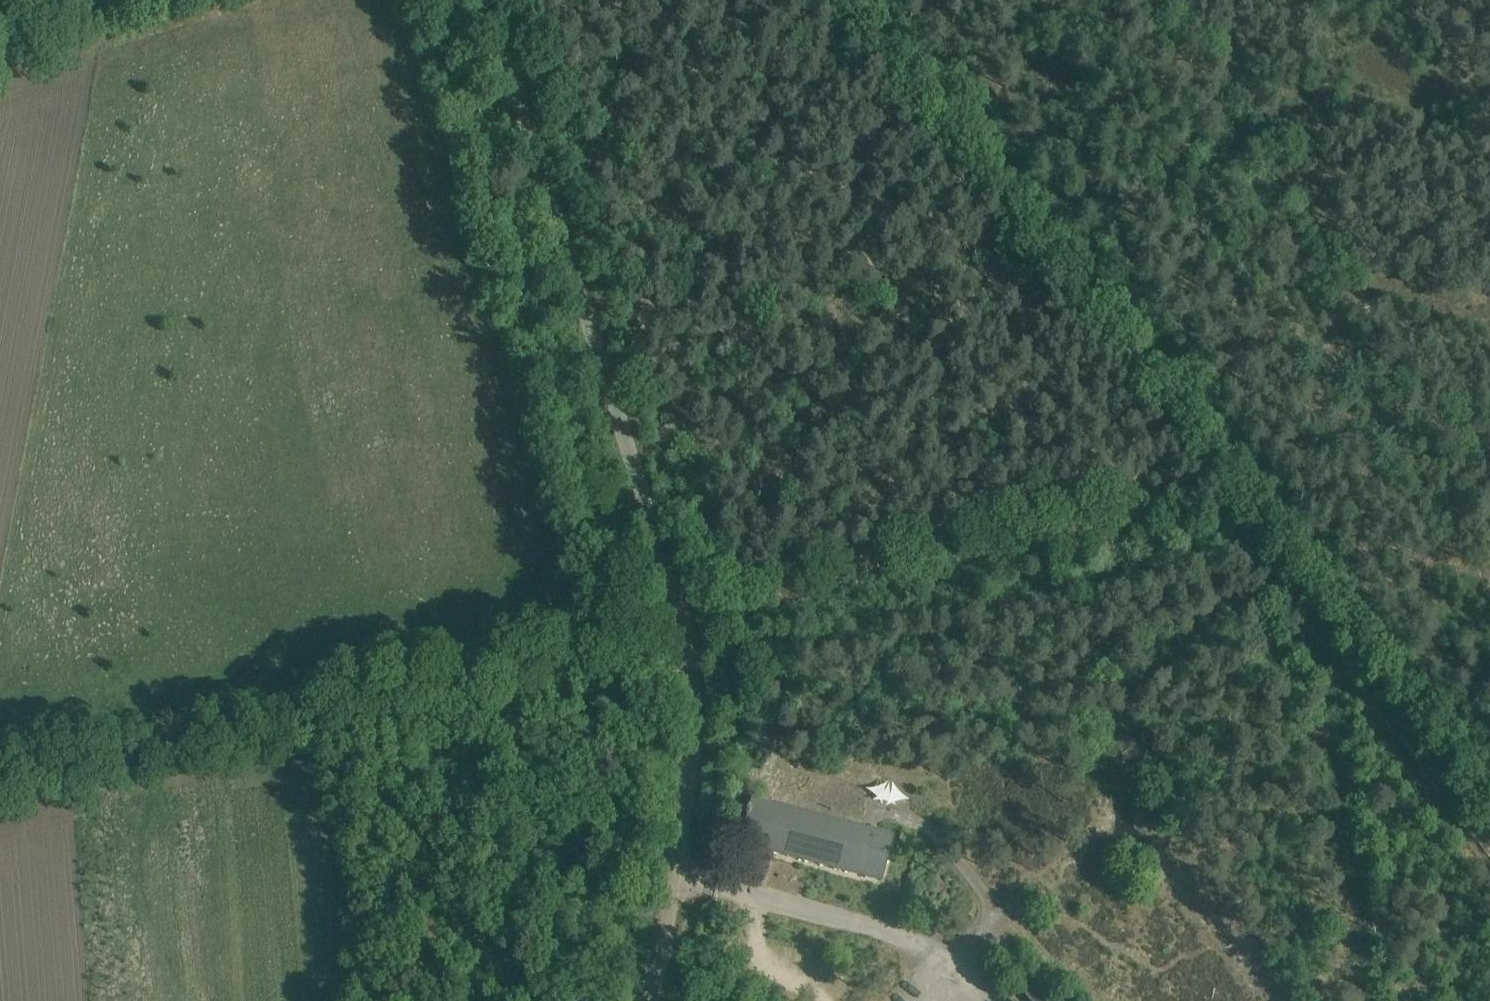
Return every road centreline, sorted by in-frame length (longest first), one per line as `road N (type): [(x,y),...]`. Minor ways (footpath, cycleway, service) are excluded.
road 1 (unclassified): [(650,1000),(693,678),(486,0)]
road 2 (track): [(1489,786),(869,0)]
road 3 (track): [(148,0),(0,45)]

